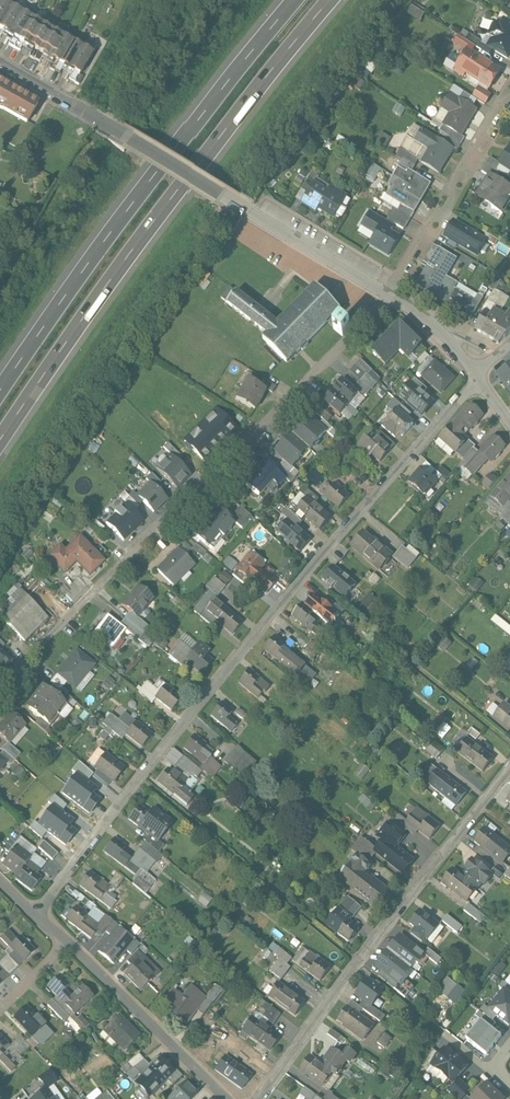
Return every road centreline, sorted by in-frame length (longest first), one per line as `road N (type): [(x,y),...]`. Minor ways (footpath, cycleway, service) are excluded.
road 1 (residential): [(35,915),(304,574),(479,377)]
road 2 (residential): [(395,297),(0,689)]
road 3 (motorway): [(0,439),(139,230),(326,0)]
road 4 (motorway): [(289,0),(117,217),(0,384)]
road 5 (residential): [(0,63),(395,297)]
road 6 (residential): [(509,769),(261,1098)]
road 7 (residential): [(395,297),(509,98)]
road 8 (residential): [(67,942),(230,1098)]

